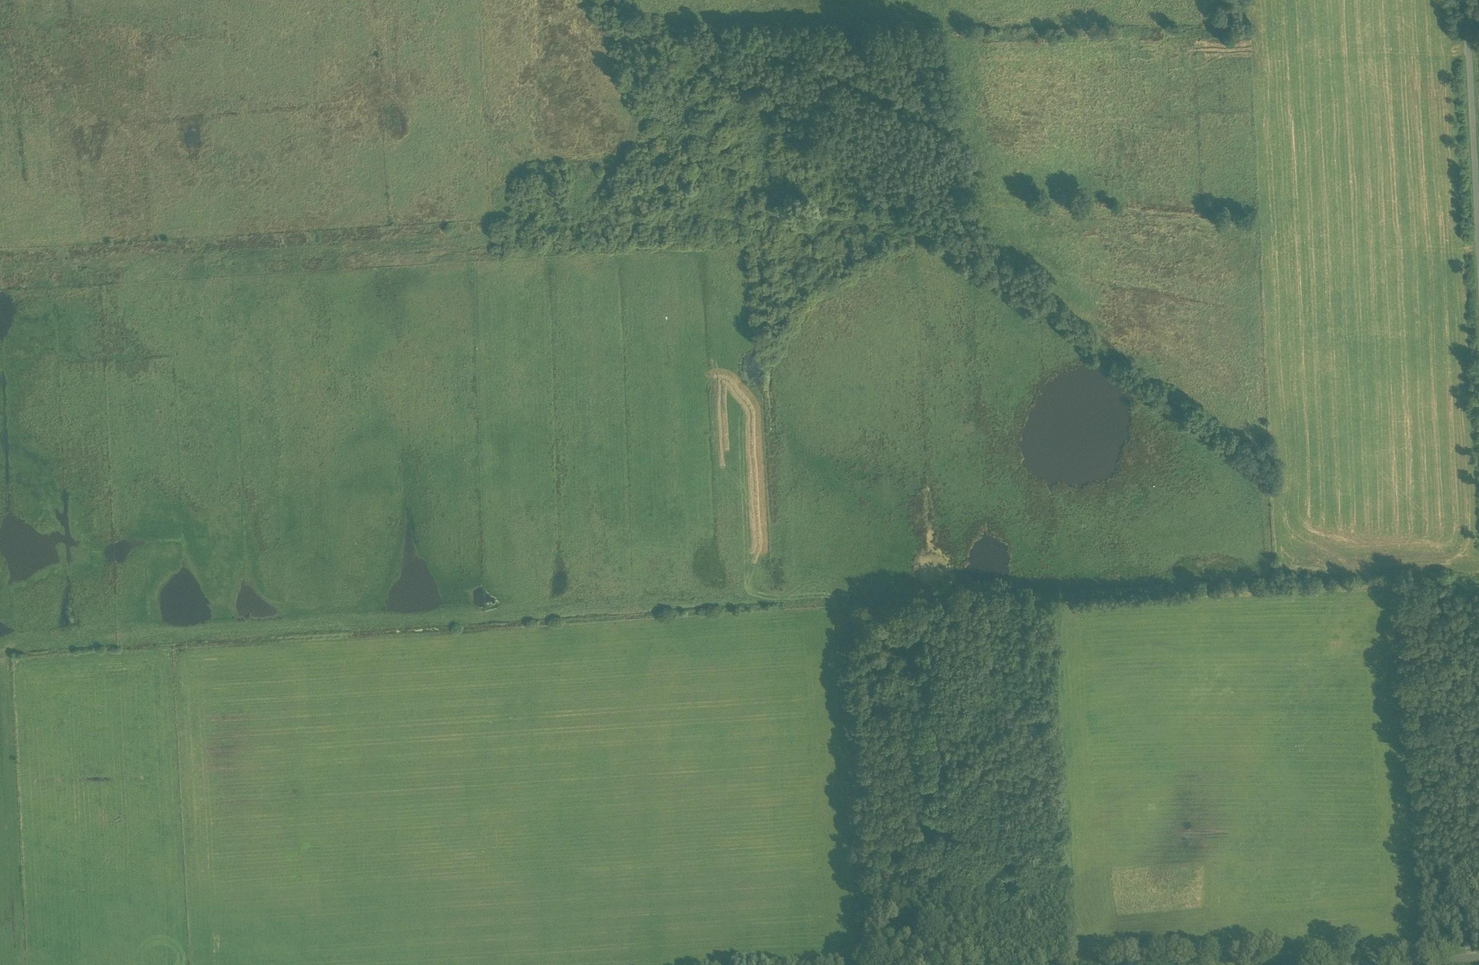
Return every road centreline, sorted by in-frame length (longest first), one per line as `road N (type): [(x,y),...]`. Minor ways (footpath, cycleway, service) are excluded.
road 1 (unclassified): [(1478,956),(1322,964)]

